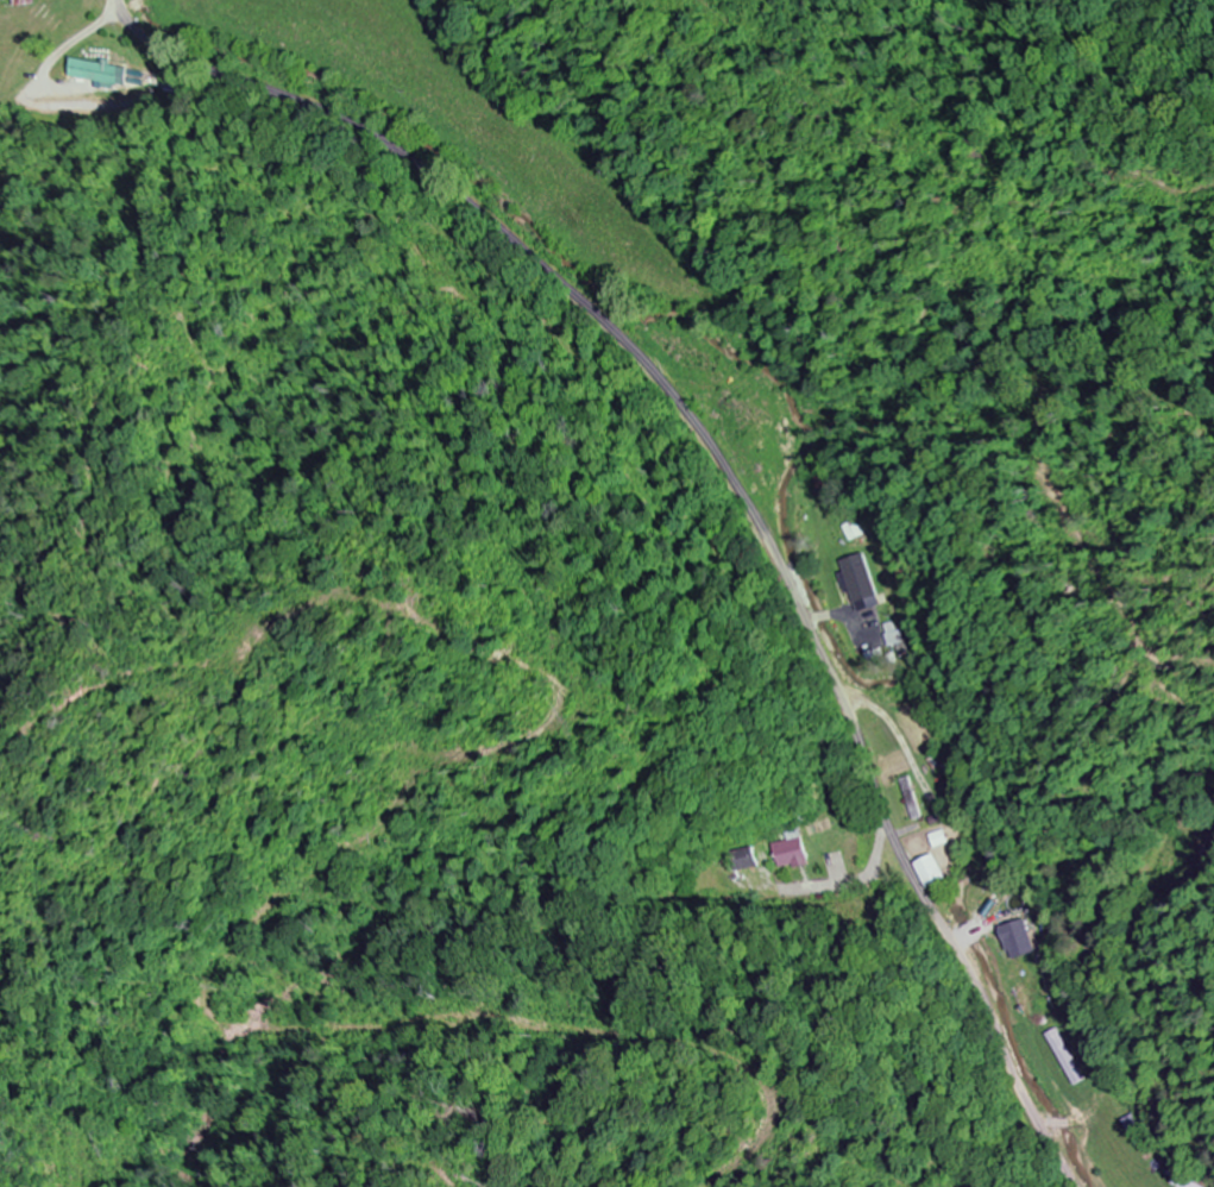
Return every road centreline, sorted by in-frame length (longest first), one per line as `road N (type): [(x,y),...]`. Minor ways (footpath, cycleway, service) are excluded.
road 1 (residential): [(1075,1186),(977,987),(904,859),(776,557),(702,427),(605,320),(402,151),(344,117),(159,51),(138,36),(119,0)]

